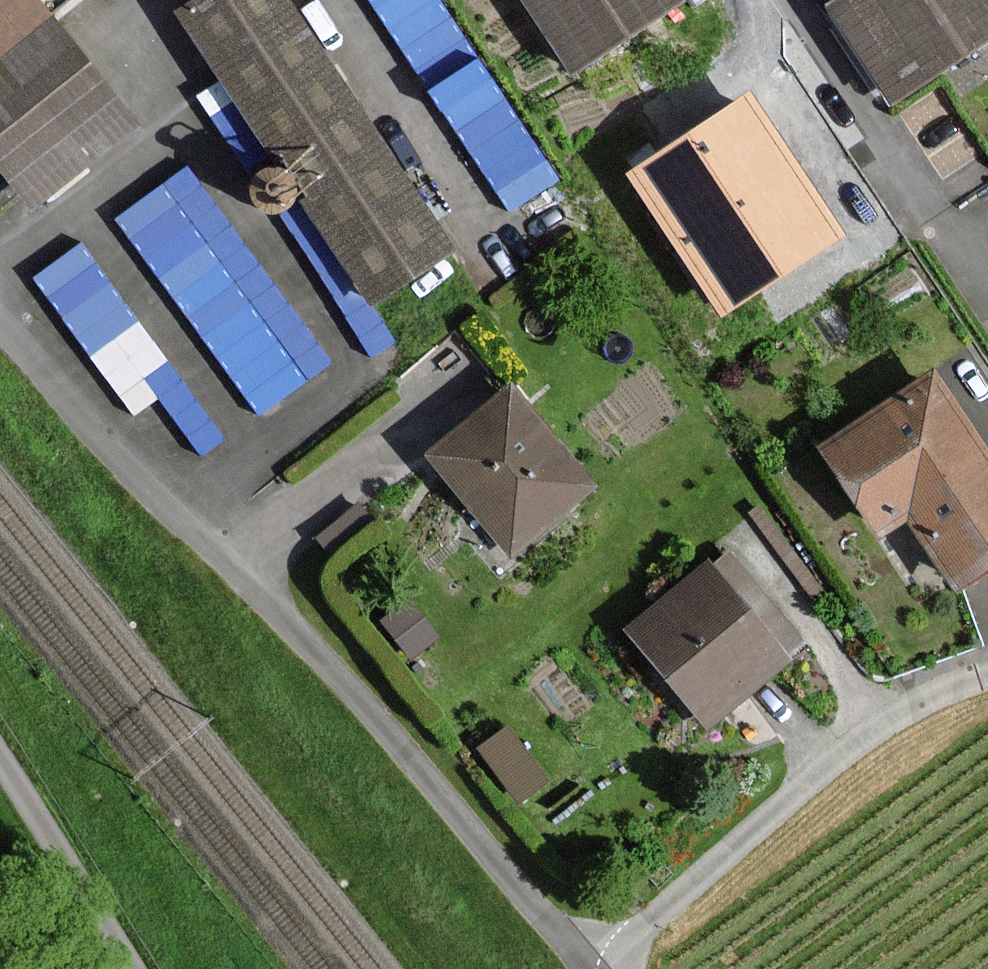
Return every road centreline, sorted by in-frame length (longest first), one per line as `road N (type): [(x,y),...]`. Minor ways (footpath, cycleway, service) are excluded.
road 1 (unclassified): [(592,968),(259,588),(0,315)]
road 2 (residential): [(592,968),(868,726),(987,674)]
road 3 (unclassified): [(134,968),(0,762)]

